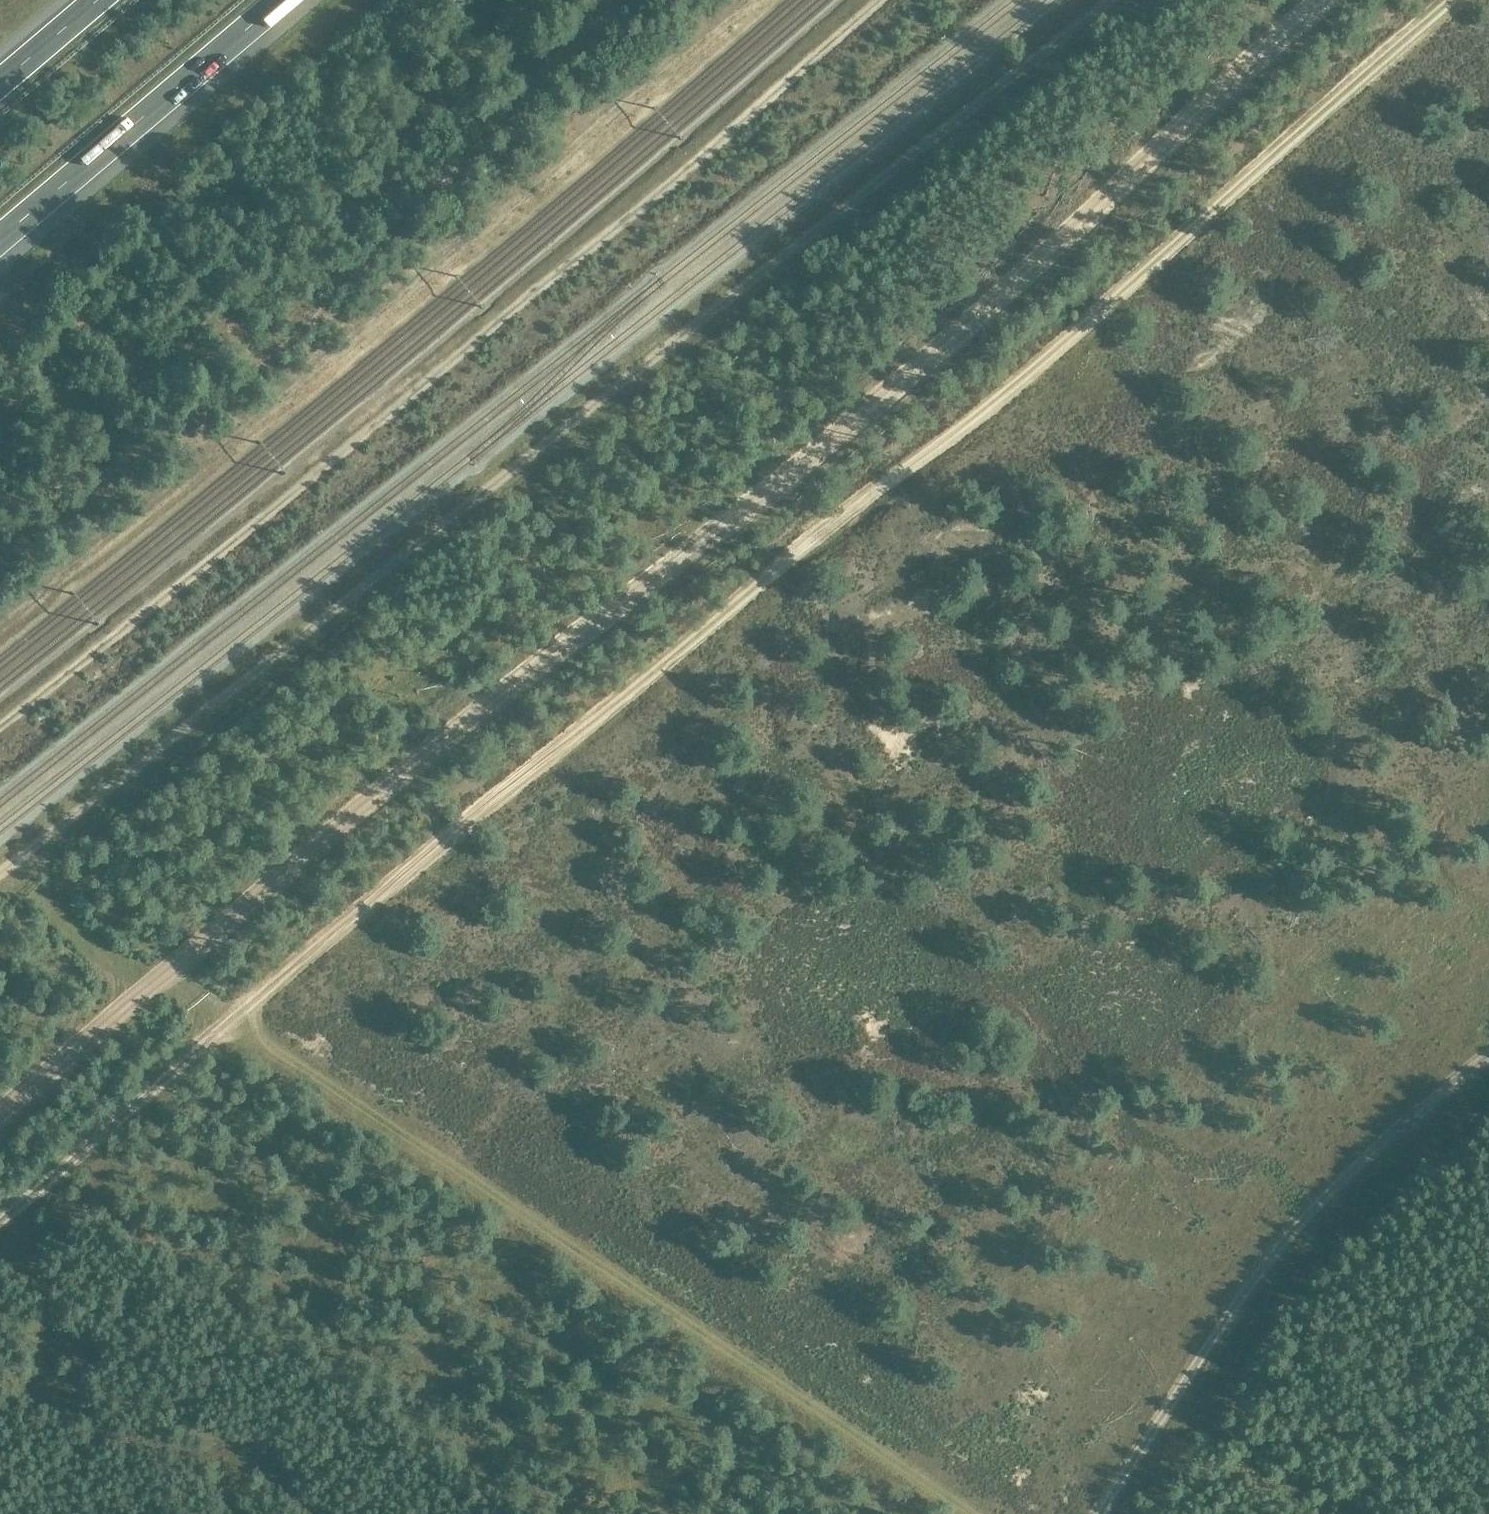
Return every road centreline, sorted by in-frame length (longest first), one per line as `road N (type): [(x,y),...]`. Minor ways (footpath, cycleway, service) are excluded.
road 1 (track): [(0,878),(1117,0)]
road 2 (track): [(884,0),(617,233),(0,732)]
road 3 (motorway): [(0,242),(285,0)]
road 4 (motorway): [(100,0),(0,85)]

